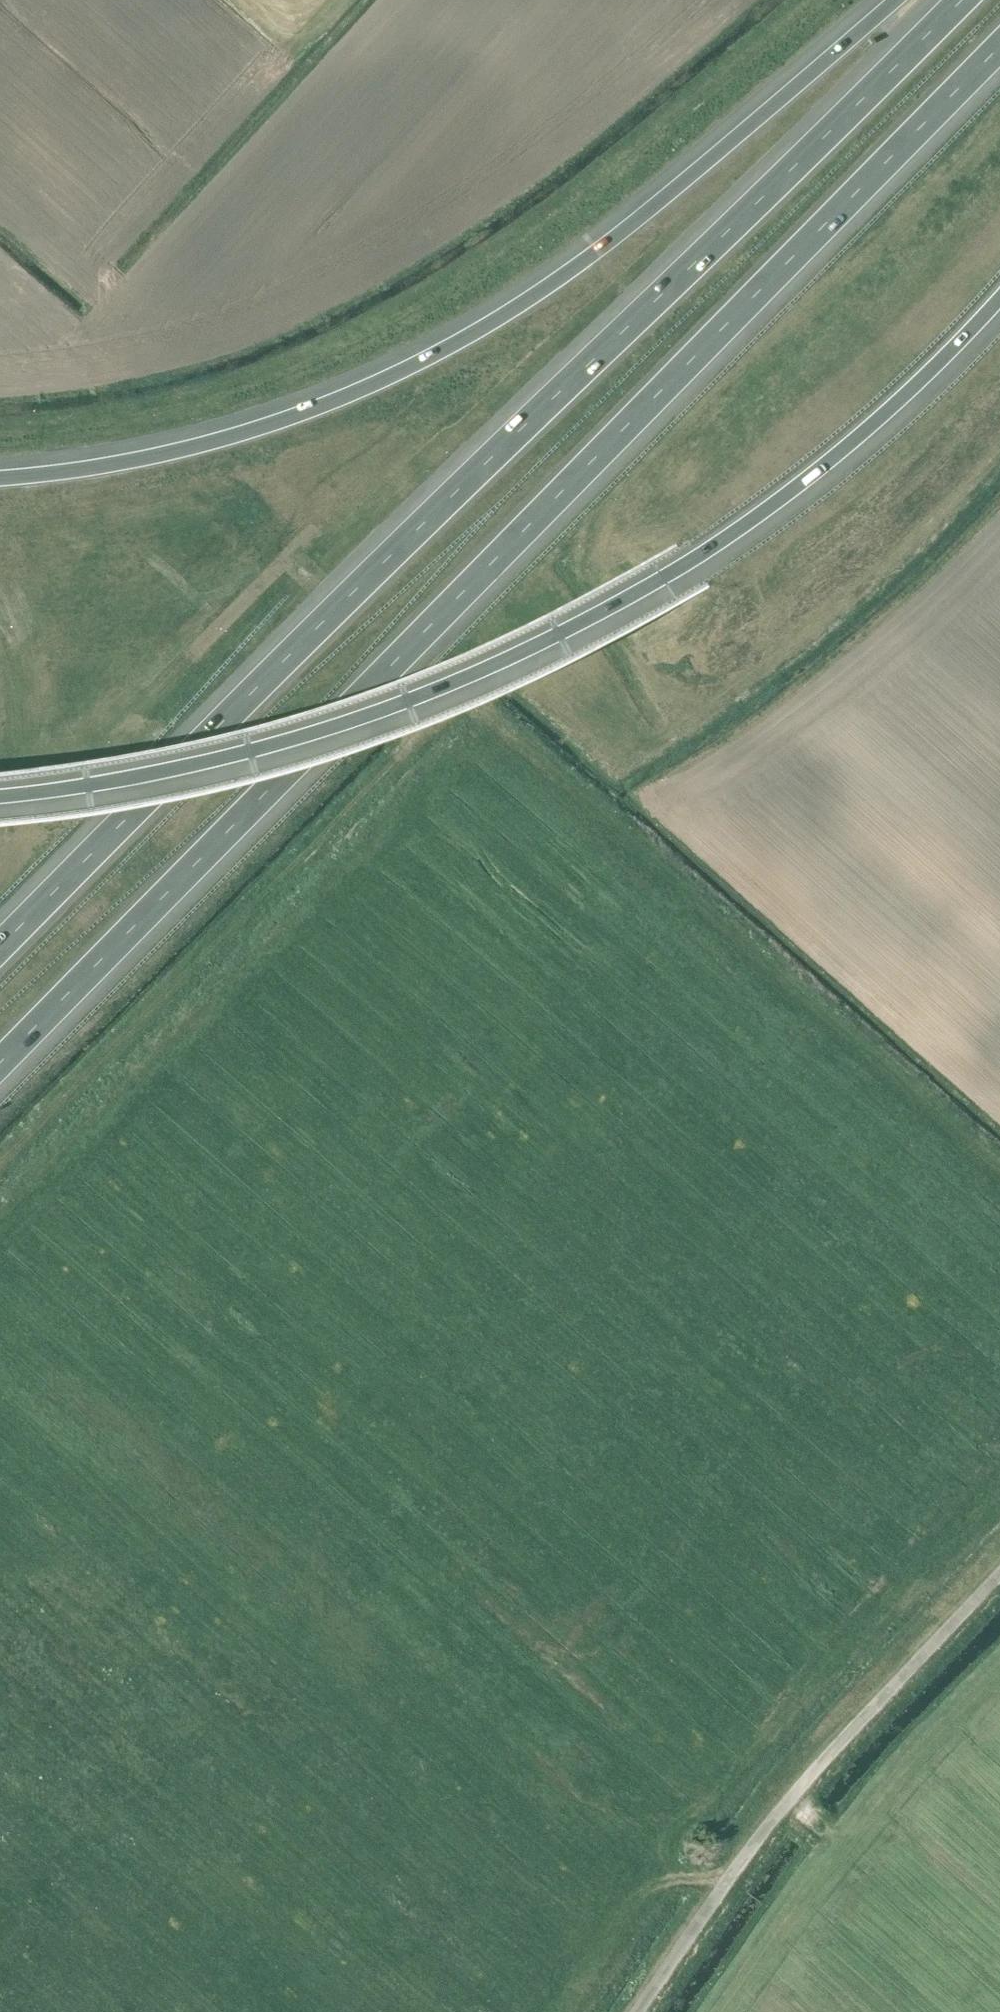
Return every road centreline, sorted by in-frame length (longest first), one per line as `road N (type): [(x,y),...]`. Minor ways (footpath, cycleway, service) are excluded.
road 1 (motorway): [(0,1064),(999,48)]
road 2 (motorway): [(963,0),(0,950)]
road 3 (motorway): [(0,802),(259,756),(405,709),(556,641),(756,519),(891,408),(999,298)]
road 4 (motorway): [(895,0),(612,239),(433,355),(239,434),(110,465),(0,478)]
road 5 (unclassified): [(641,2011),(769,1824),(999,1576)]

